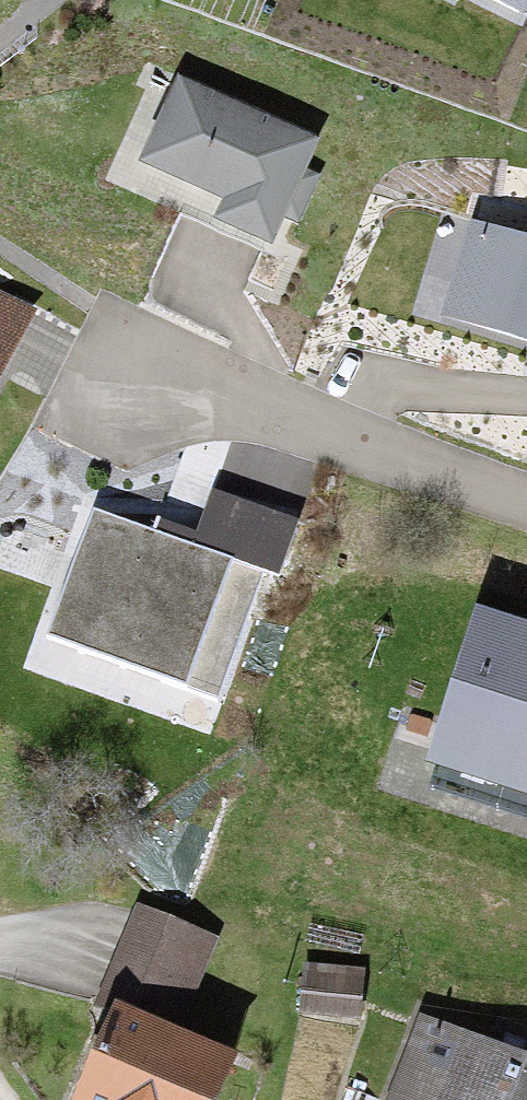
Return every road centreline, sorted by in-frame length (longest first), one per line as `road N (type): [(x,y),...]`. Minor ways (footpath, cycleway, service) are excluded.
road 1 (residential): [(116,400),(234,402),(526,493)]

